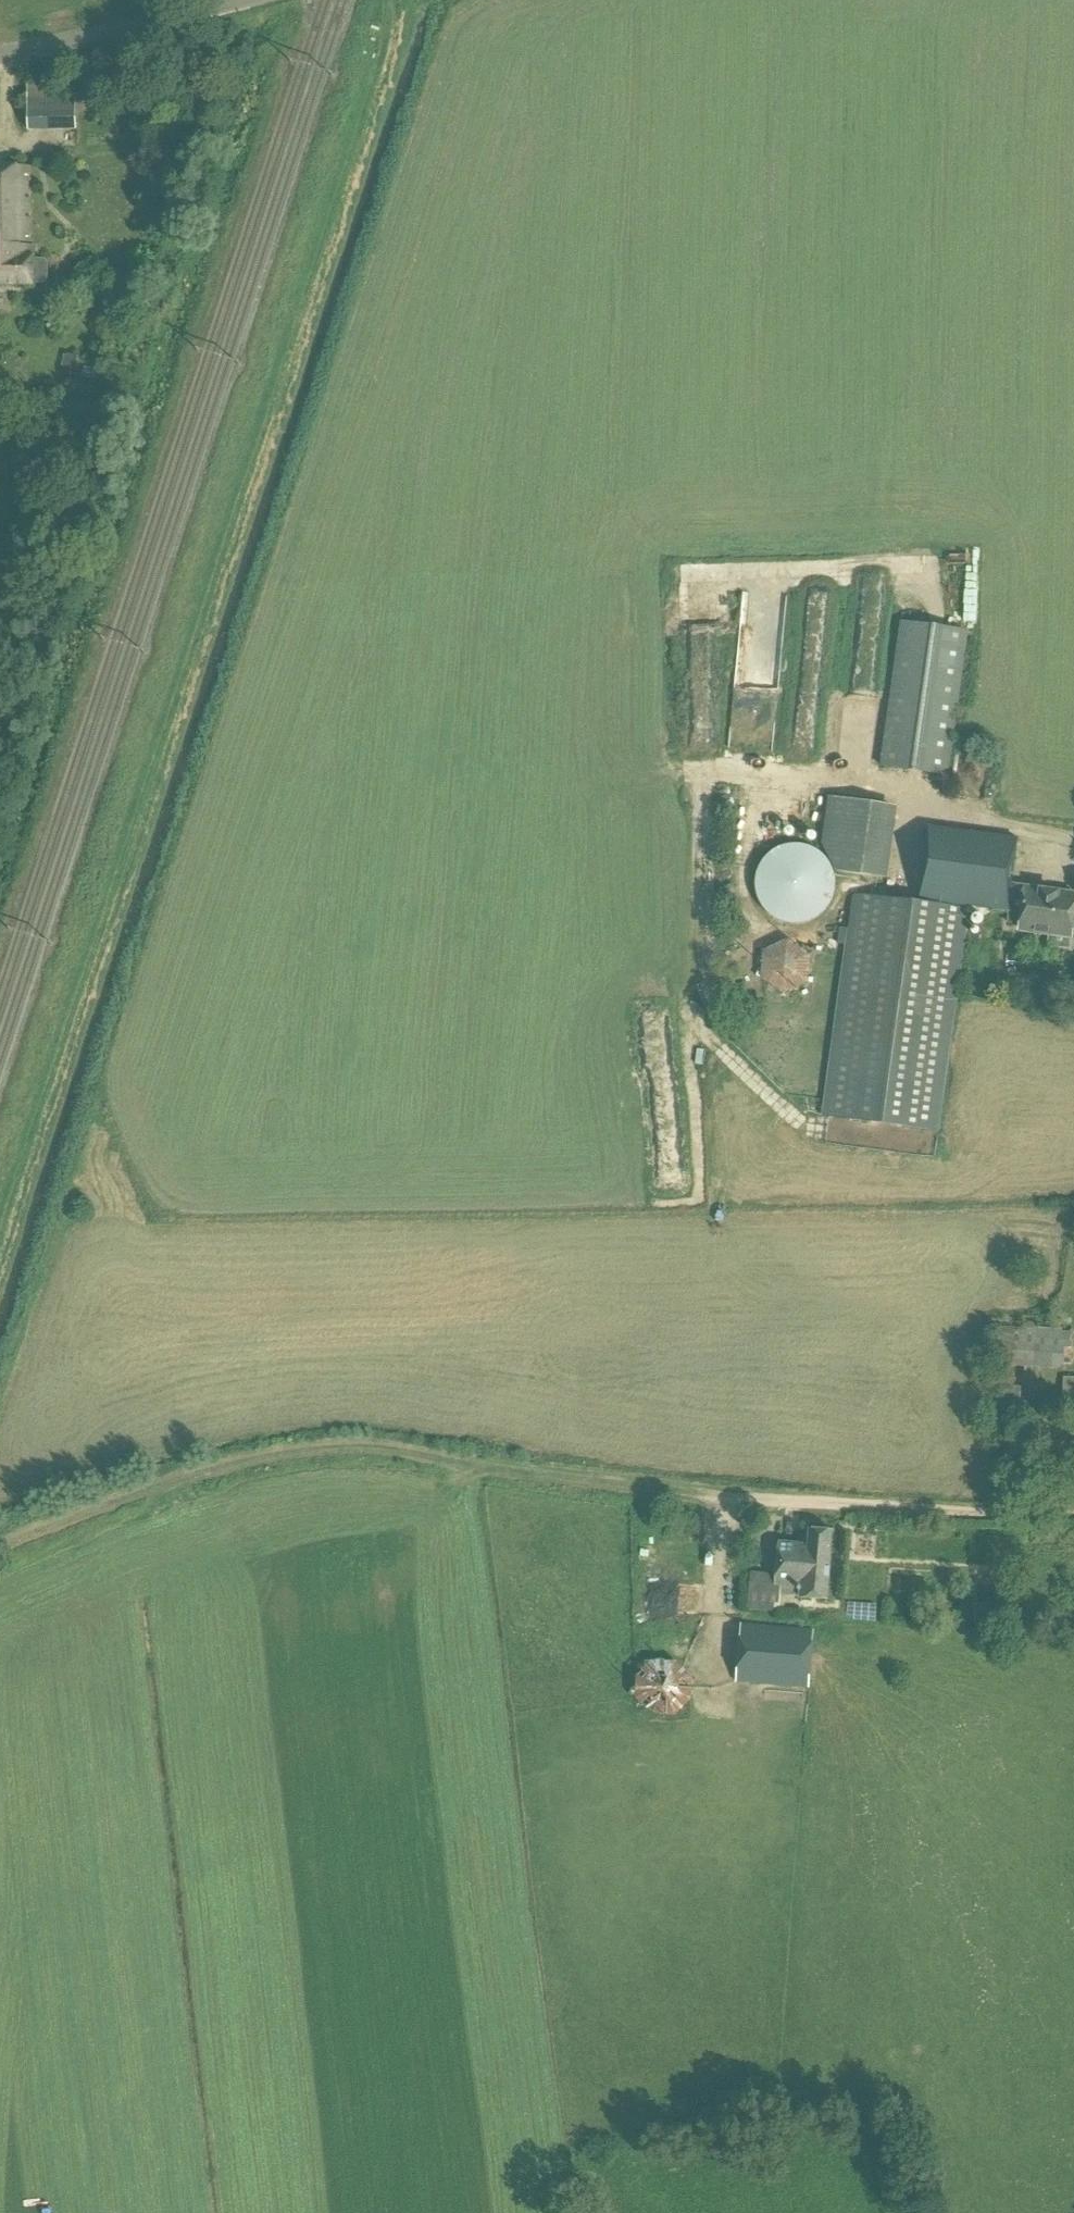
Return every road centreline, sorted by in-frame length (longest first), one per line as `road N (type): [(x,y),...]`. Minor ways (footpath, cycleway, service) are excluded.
road 1 (track): [(1073,1509),(628,1491),(387,1453),(319,1452),(222,1469),(0,1548)]
road 2 (unclassified): [(0,54),(250,0)]

